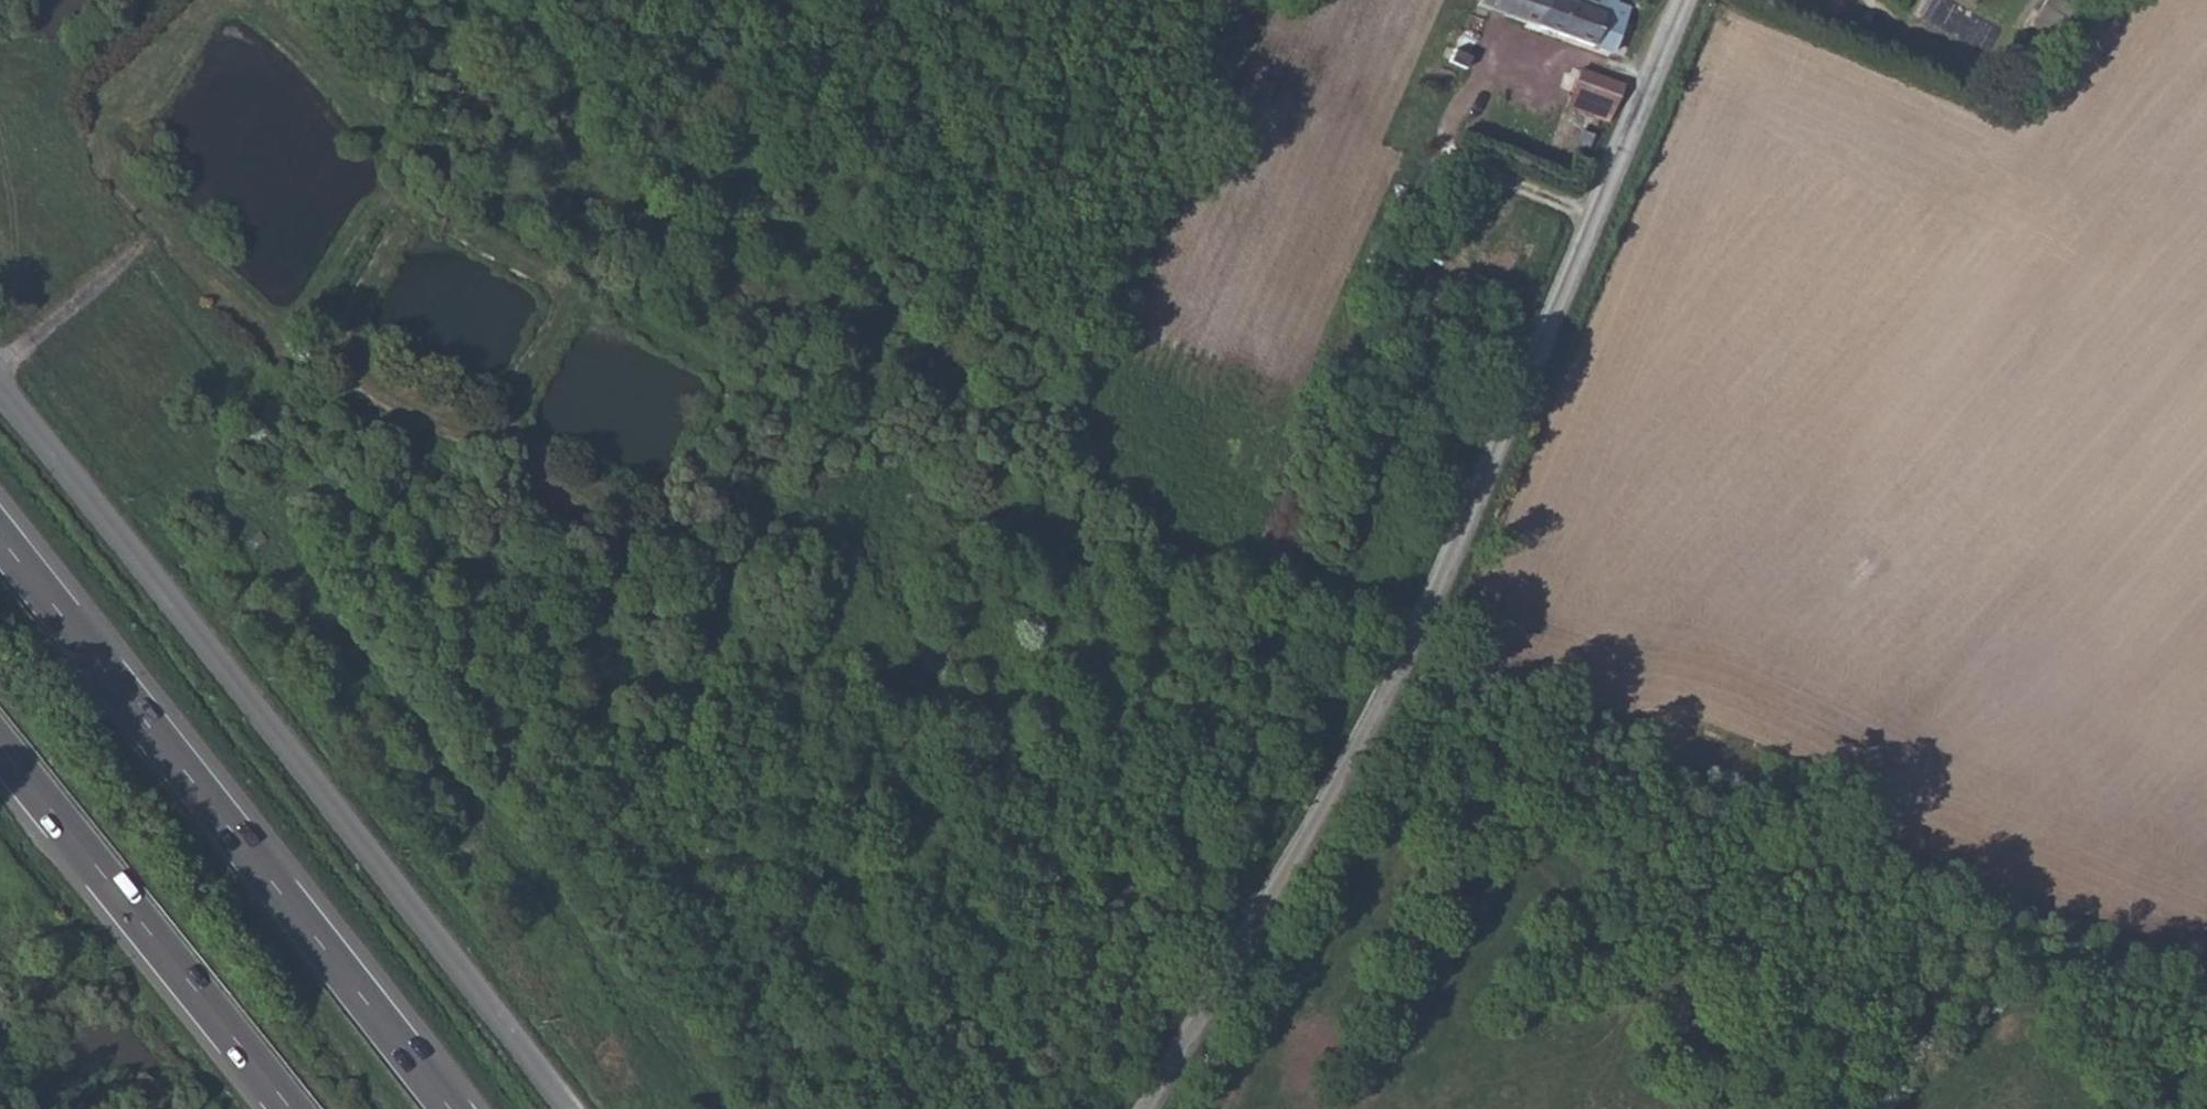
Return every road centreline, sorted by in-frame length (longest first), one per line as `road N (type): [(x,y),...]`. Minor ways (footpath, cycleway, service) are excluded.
road 1 (unclassified): [(1139,1108),(1373,704),(1677,0)]
road 2 (unclassified): [(568,1108),(0,390)]
road 3 (trunk): [(451,1108),(0,541)]
road 4 (trunk): [(0,748),(290,1108)]

